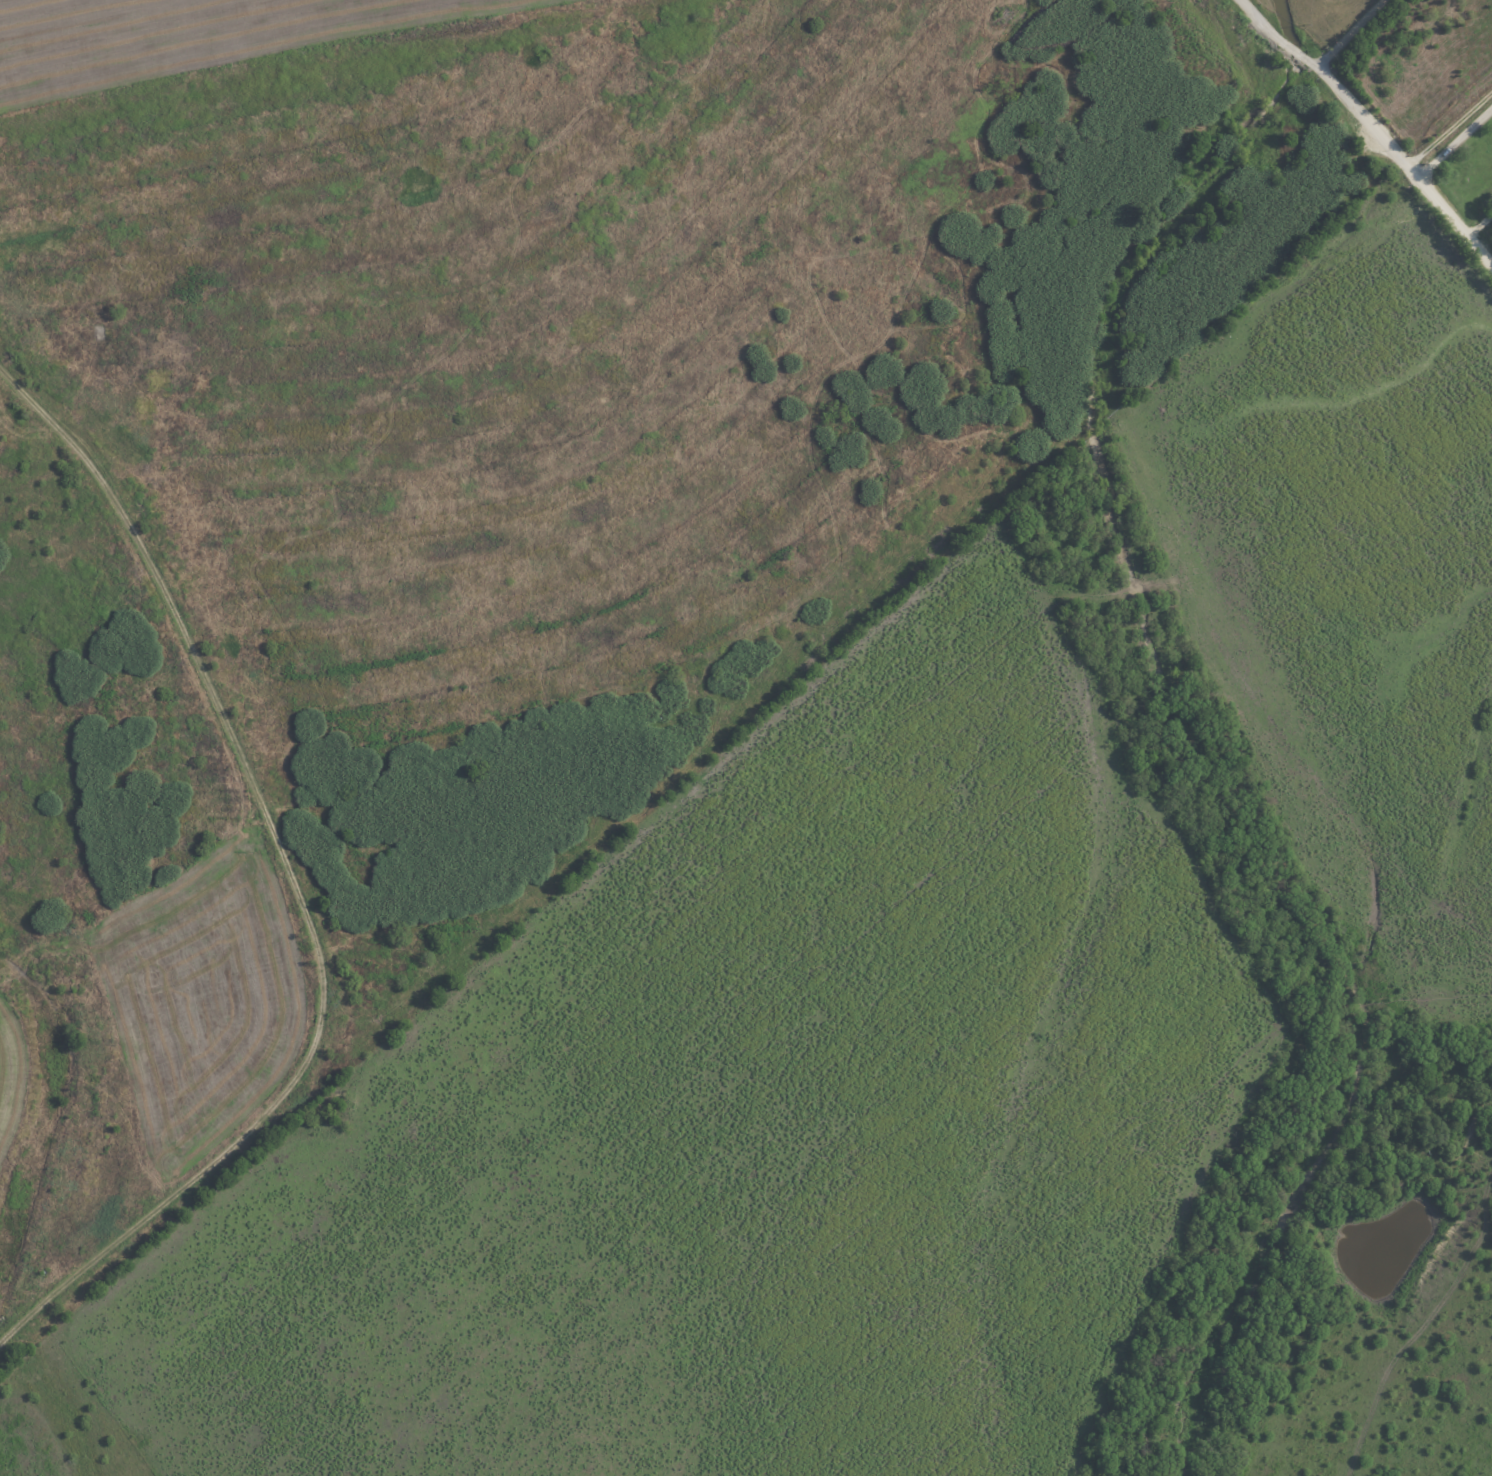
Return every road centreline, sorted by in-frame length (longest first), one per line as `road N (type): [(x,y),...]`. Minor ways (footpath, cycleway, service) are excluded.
road 1 (residential): [(1491,266),(1317,65),(1243,0)]

